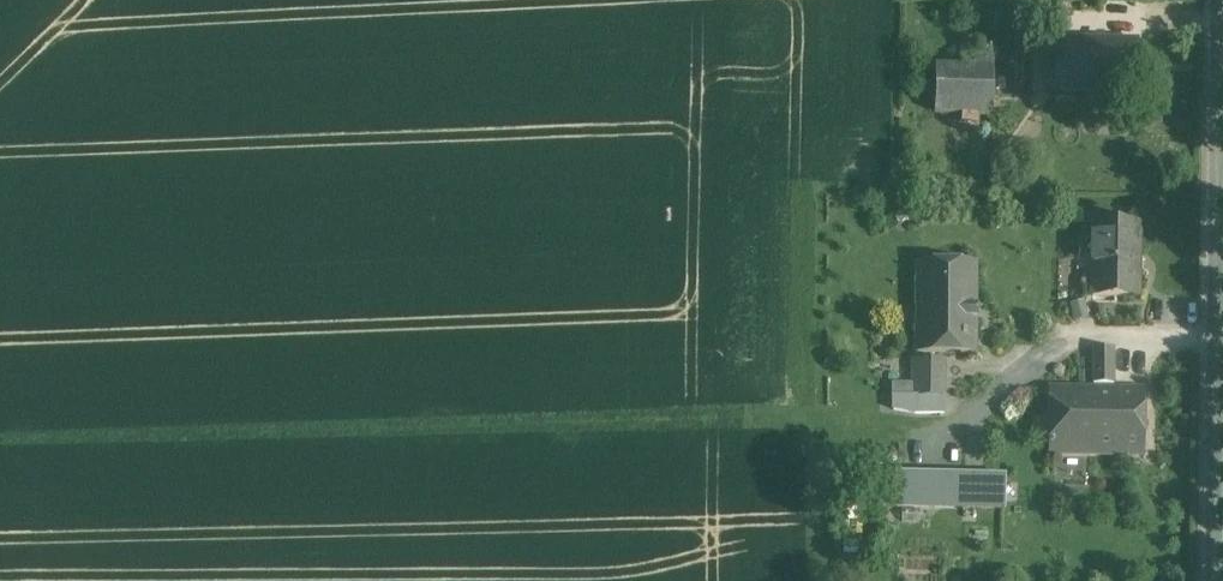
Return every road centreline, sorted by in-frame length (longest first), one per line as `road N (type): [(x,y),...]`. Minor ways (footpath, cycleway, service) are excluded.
road 1 (tertiary): [(1220,0),(1218,580)]

